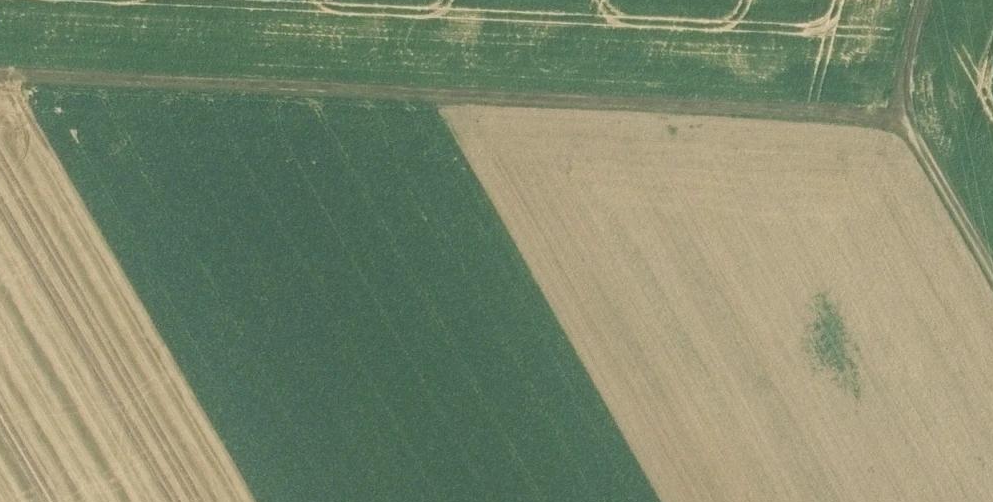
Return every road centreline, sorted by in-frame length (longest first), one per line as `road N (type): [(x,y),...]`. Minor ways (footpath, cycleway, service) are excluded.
road 1 (track): [(0,79),(900,115)]
road 2 (track): [(992,275),(900,115),(924,0)]

